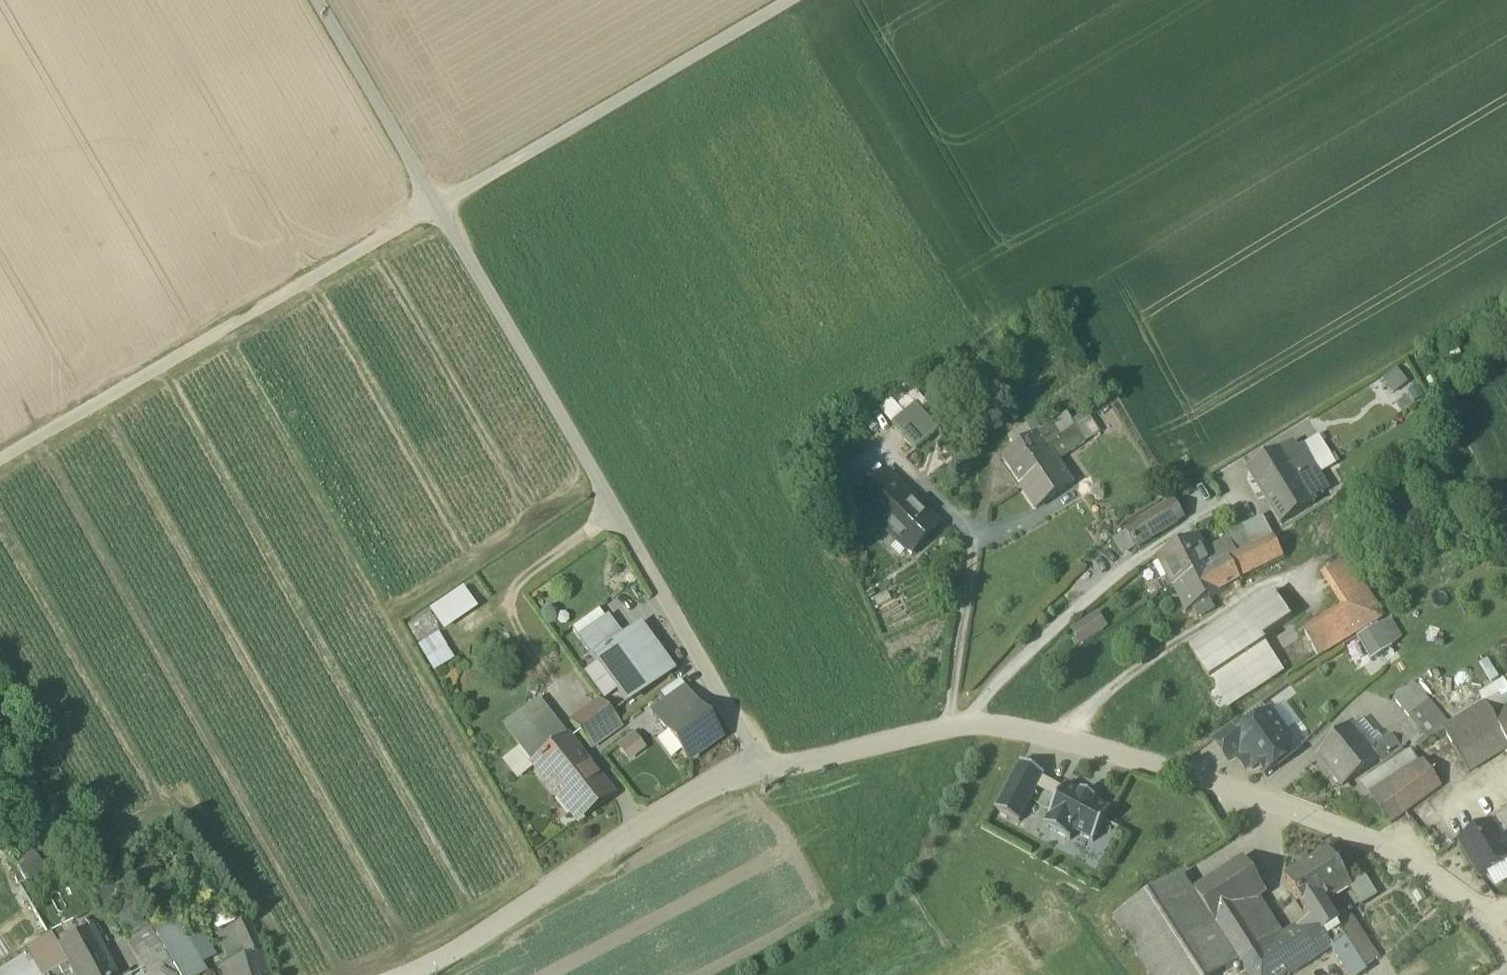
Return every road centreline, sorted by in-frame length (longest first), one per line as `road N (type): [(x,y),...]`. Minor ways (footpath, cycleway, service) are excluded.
road 1 (residential): [(400,974),(455,952),(715,783),(978,722),(1147,762),(1385,844),(1492,918)]
road 2 (track): [(436,206),(764,771)]
road 3 (track): [(0,460),(436,206)]
road 4 (track): [(791,0),(436,206)]
road 5 (track): [(436,206),(315,0)]

